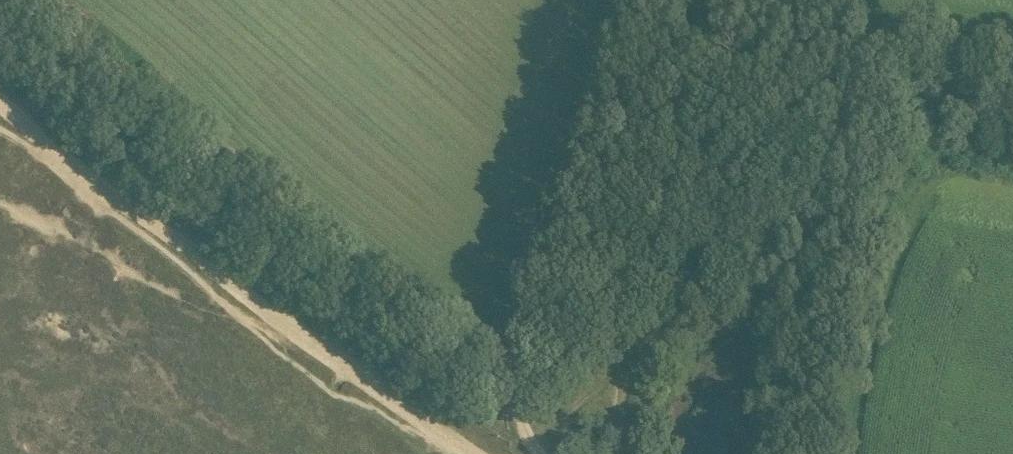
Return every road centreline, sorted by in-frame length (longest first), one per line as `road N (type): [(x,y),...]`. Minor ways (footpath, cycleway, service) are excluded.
road 1 (track): [(0,104),(478,453)]
road 2 (track): [(1012,37),(951,35),(907,50),(647,337)]
road 3 (track): [(533,447),(502,373),(645,0)]
road 4 (track): [(647,337),(533,447)]
road 5 (track): [(627,453),(626,376),(647,337)]

